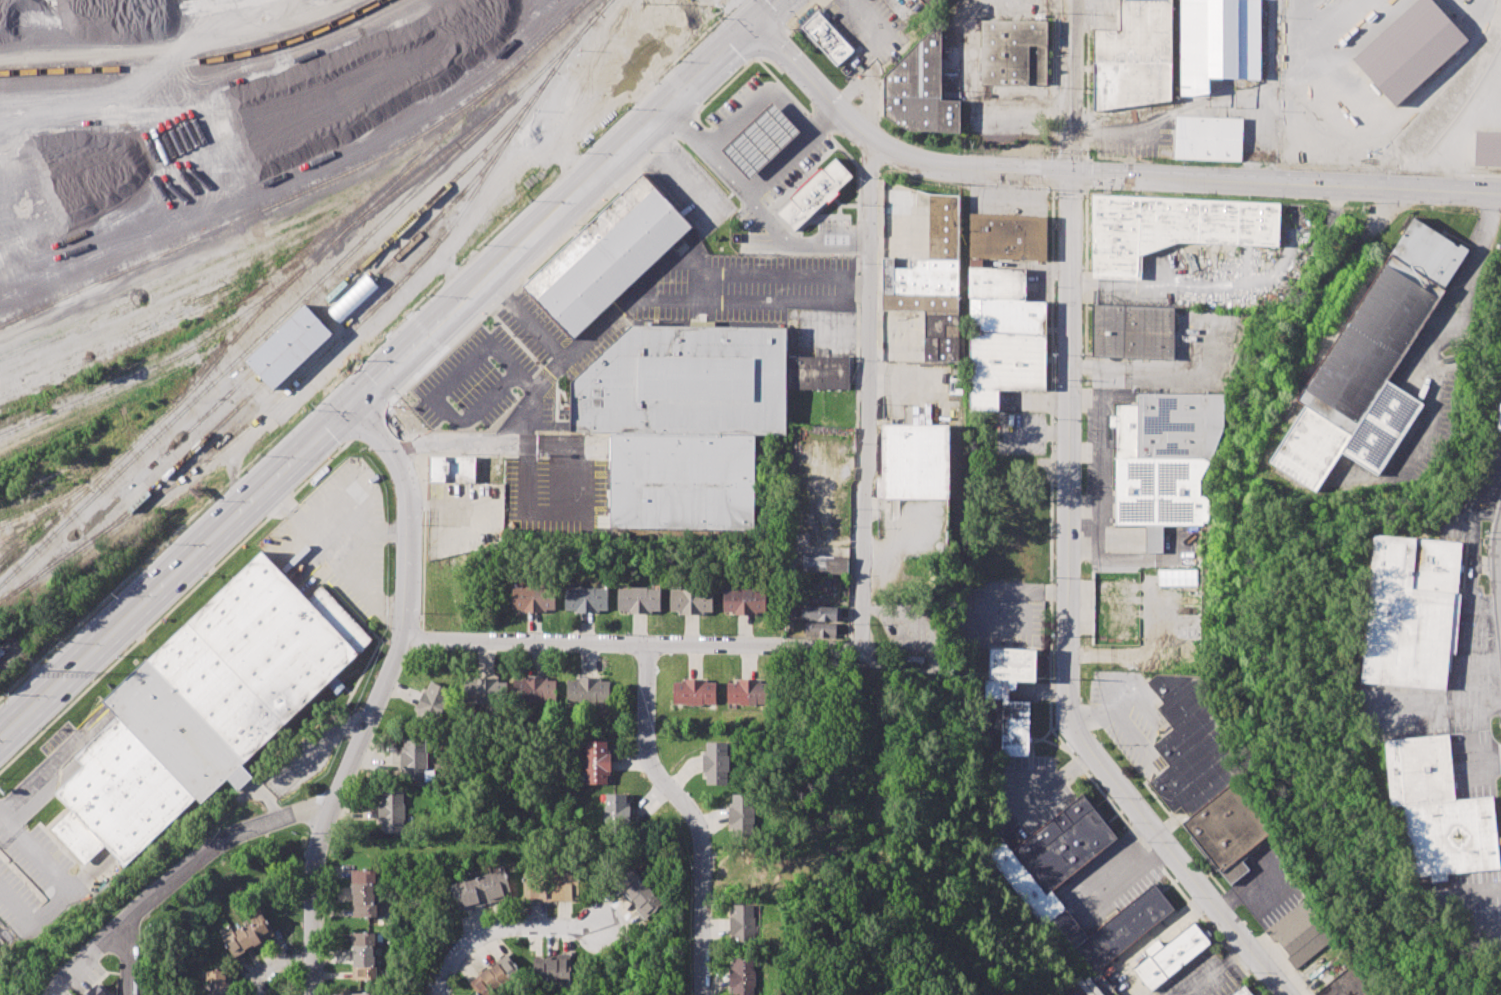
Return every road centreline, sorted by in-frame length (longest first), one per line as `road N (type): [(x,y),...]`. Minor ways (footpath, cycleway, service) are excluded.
road 1 (secondary): [(0,741),(755,28)]
road 2 (tertiary): [(1070,174),(1071,716),(1286,994)]
road 3 (residential): [(354,403),(405,471),(406,599),(402,638),(321,837),(315,994)]
road 4 (residential): [(871,142),(860,648)]
road 5 (secondary): [(1070,174),(1500,194)]
road 6 (residential): [(646,642),(650,757),(695,813),(703,838),(703,994)]
road 7 (residential): [(758,645),(402,638)]
road 8 (secondary): [(844,122),(910,160),(1070,174)]
road 9 (residential): [(1070,0),(1070,174)]
road 10 (residential): [(442,994),(463,951),(492,931),(571,926)]
road 11 (secondary): [(755,28),(844,122)]
road 12 (residential): [(516,444),(387,443)]

